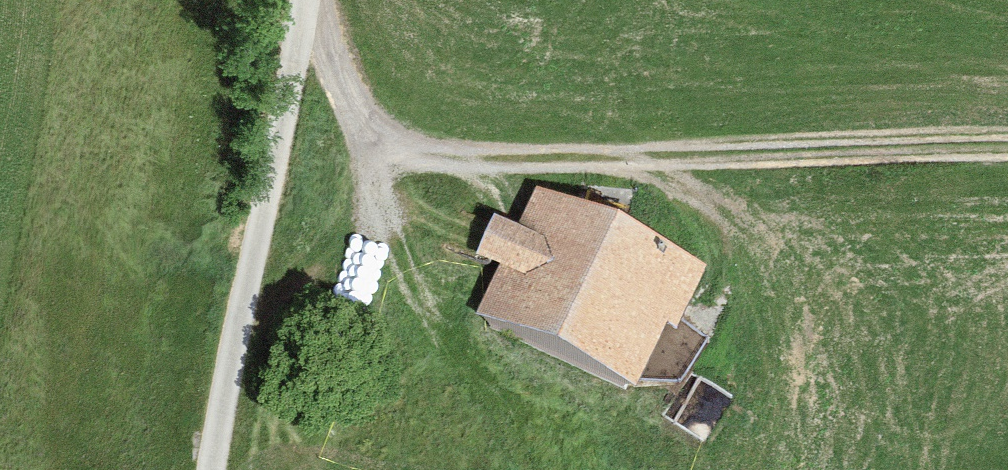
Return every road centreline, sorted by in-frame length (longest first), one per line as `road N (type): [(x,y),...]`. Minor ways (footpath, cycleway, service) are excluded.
road 1 (track): [(310,0),(356,116),(419,153),(720,153)]
road 2 (track): [(206,469),(291,0)]
road 3 (track): [(1007,147),(720,153)]

